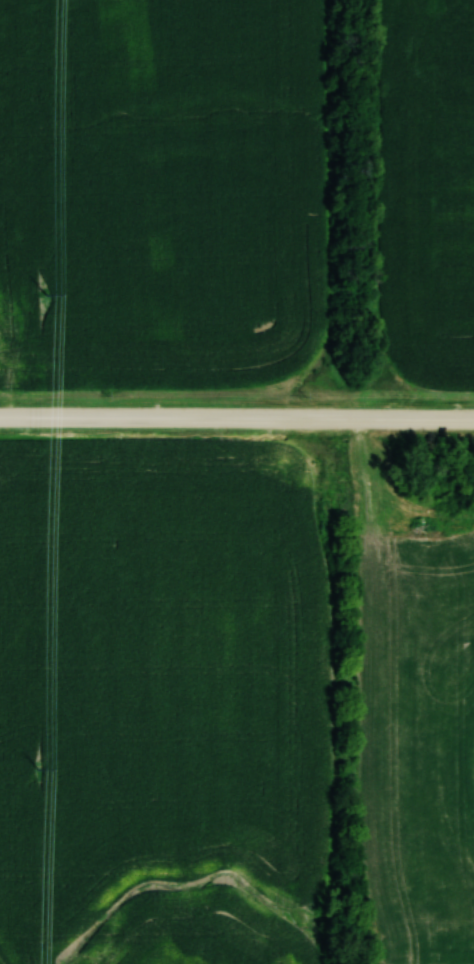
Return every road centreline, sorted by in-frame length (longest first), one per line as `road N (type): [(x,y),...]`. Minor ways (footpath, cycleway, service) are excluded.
road 1 (residential): [(0,419),(473,419)]

